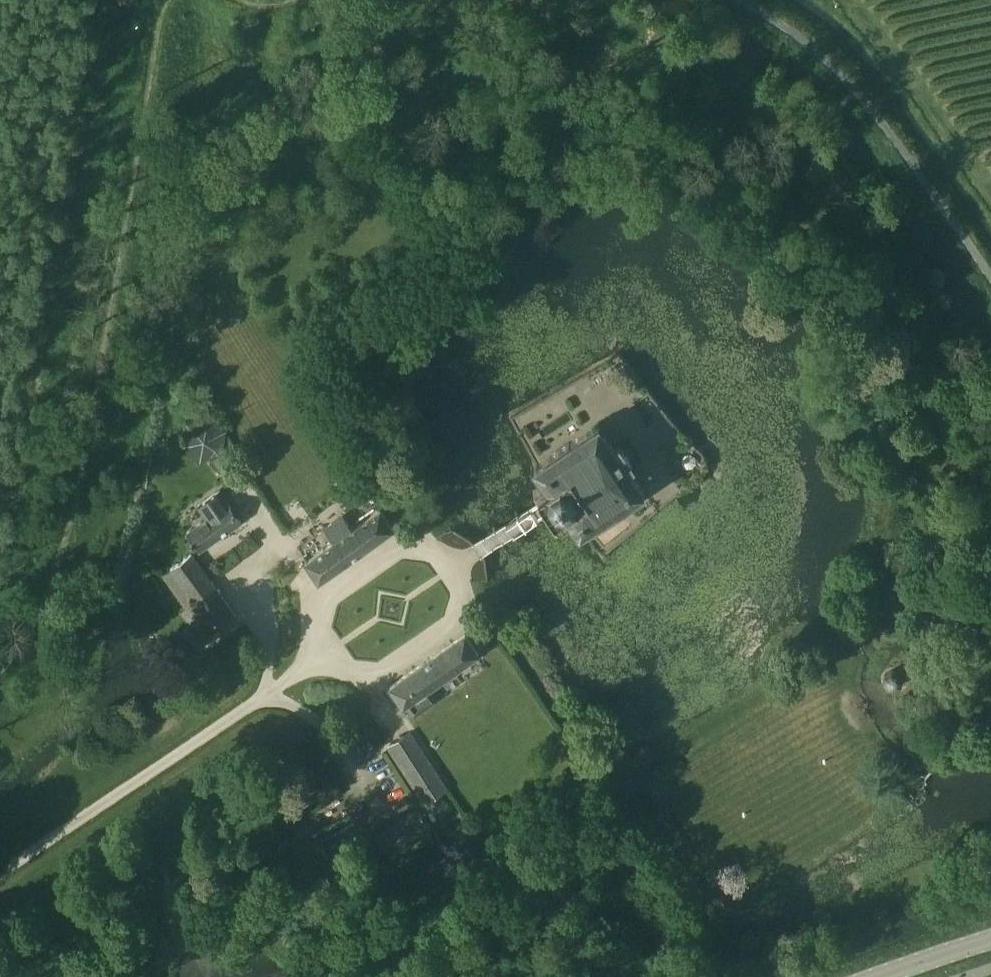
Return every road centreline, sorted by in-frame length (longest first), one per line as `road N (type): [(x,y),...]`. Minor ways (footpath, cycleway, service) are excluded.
road 1 (unclassified): [(990,280),(842,76),(789,30),(734,0)]

